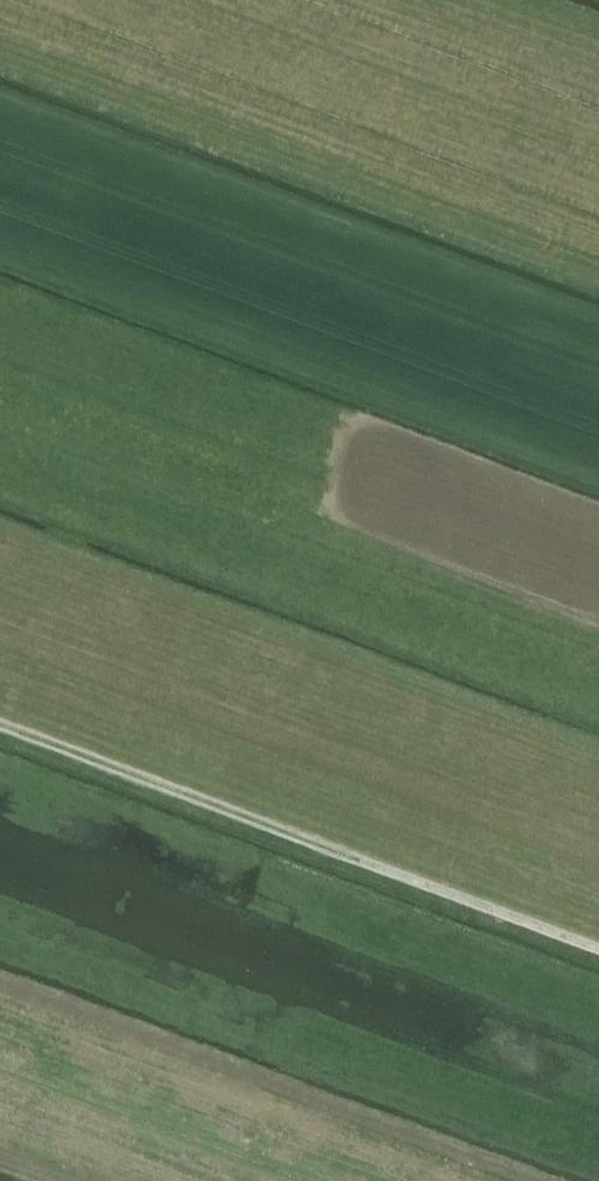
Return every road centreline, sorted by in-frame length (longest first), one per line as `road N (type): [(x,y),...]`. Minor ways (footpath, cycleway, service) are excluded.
road 1 (track): [(598,949),(0,722)]

